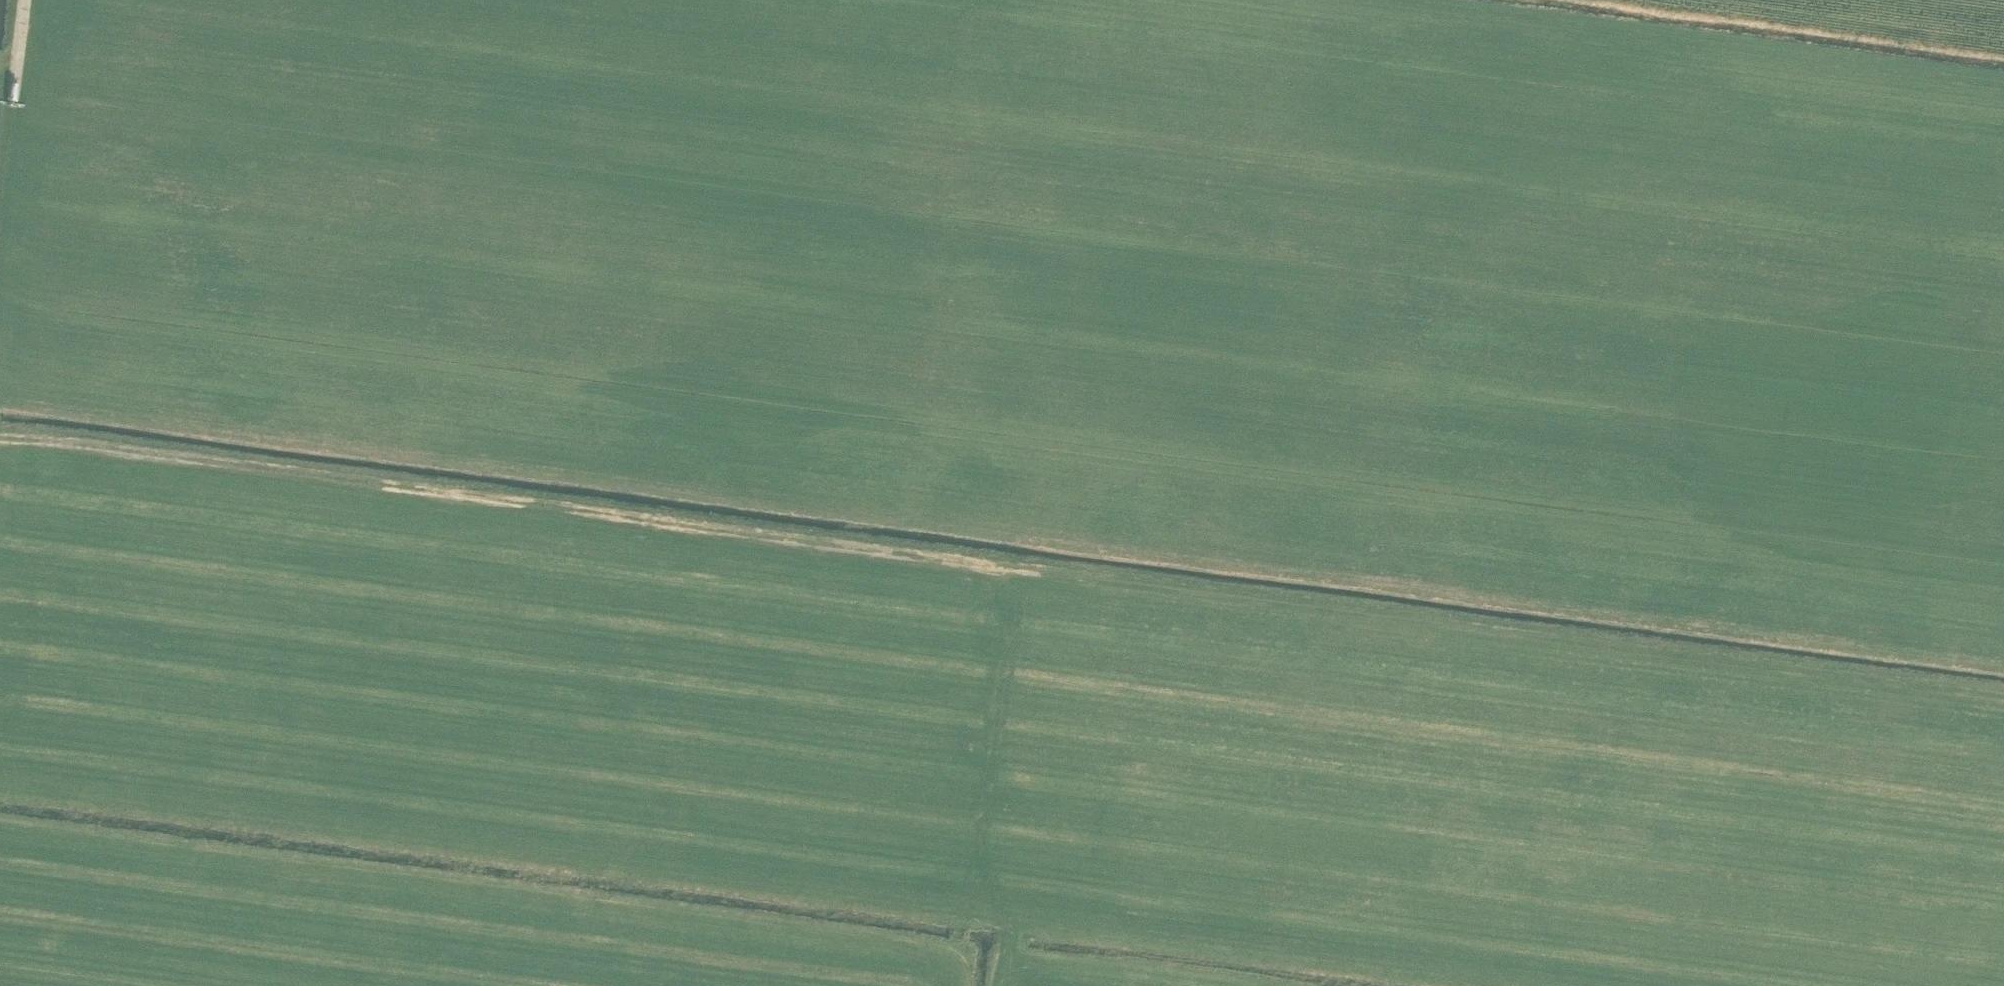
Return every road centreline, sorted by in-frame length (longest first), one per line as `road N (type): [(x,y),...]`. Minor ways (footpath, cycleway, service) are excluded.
road 1 (track): [(0,439),(2003,700)]

